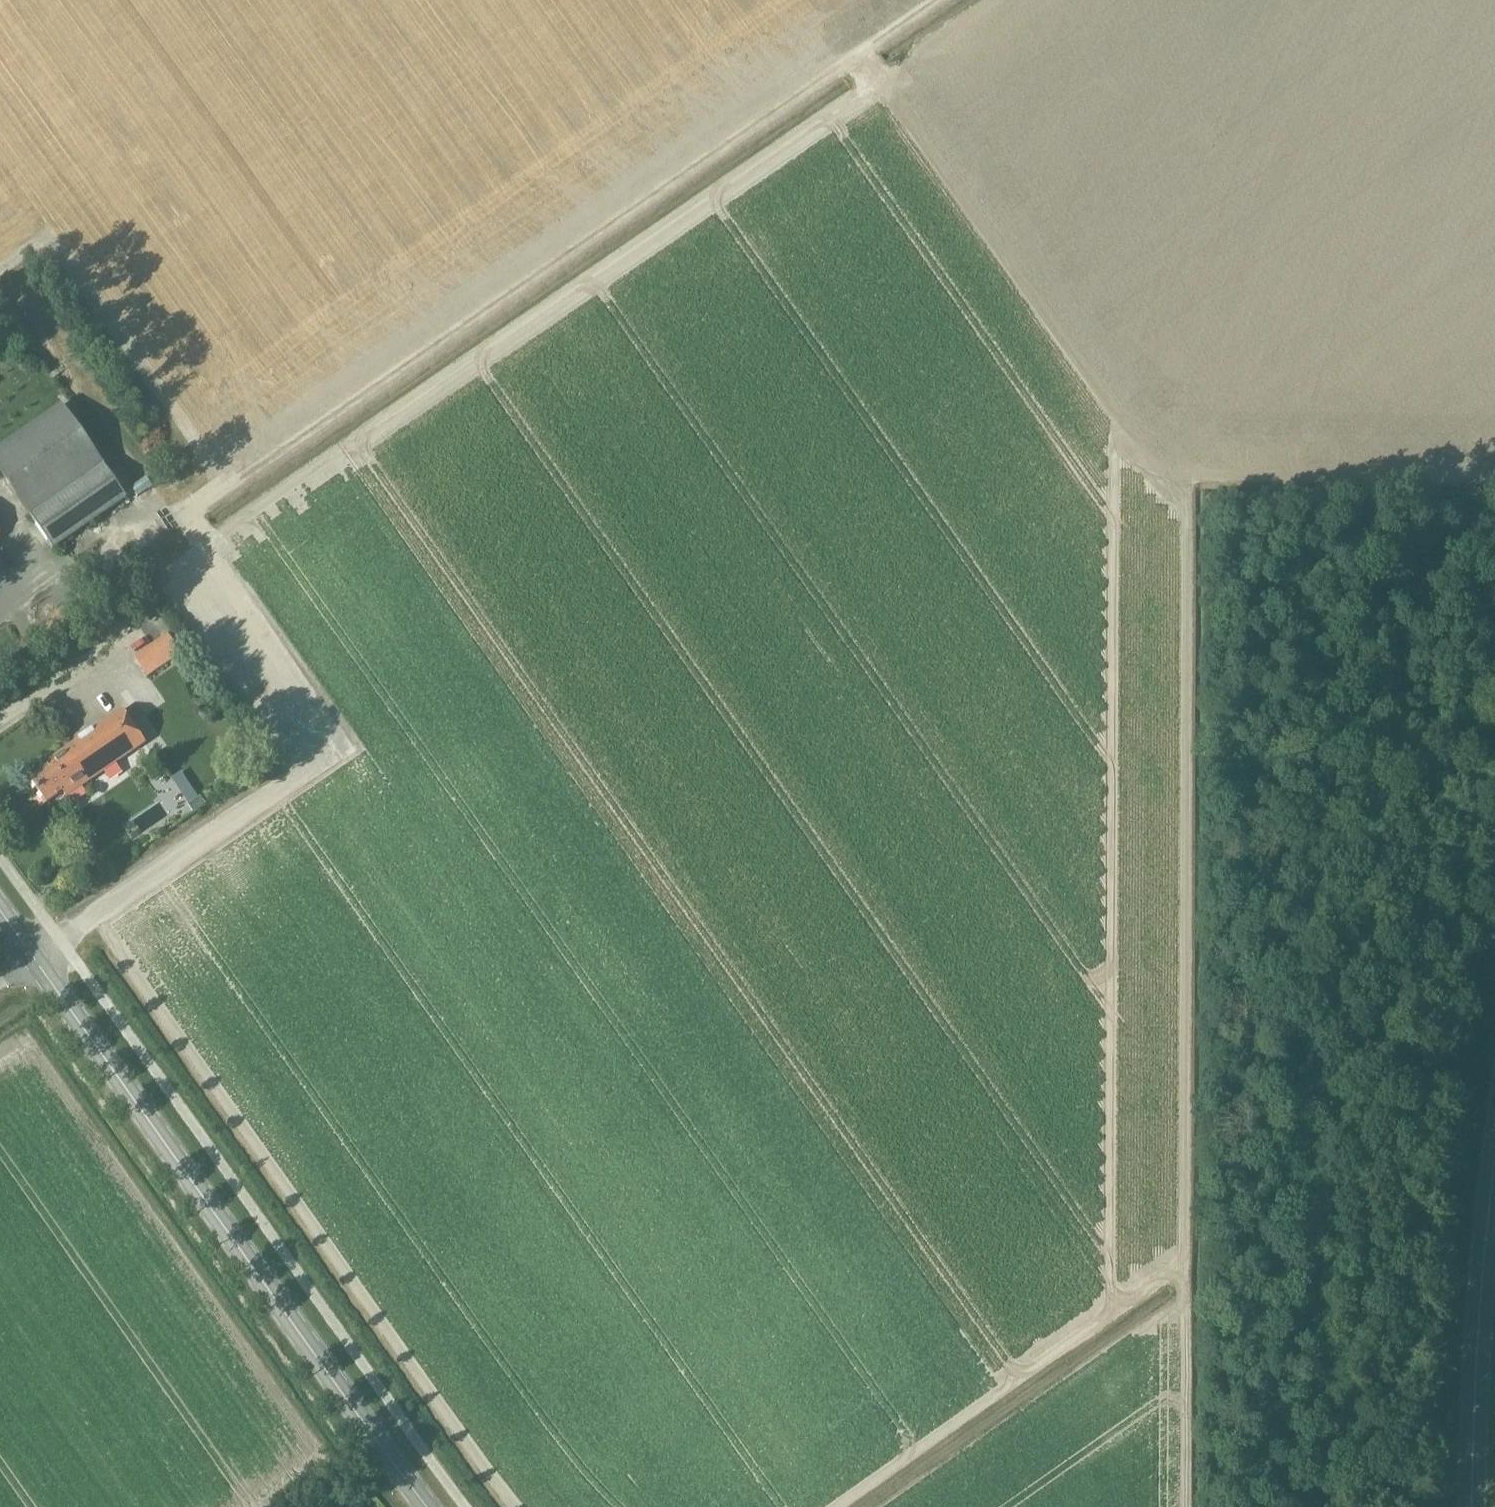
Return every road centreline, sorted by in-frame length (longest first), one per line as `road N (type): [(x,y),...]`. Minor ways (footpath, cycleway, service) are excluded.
road 1 (track): [(1494,705),(1445,713),(1393,751),(1357,788),(1317,866),(1310,1171),(1332,1326),(1343,1506)]
road 2 (secondary): [(428,1506),(32,954)]
road 3 (secondary): [(1472,1506),(1494,1157)]

